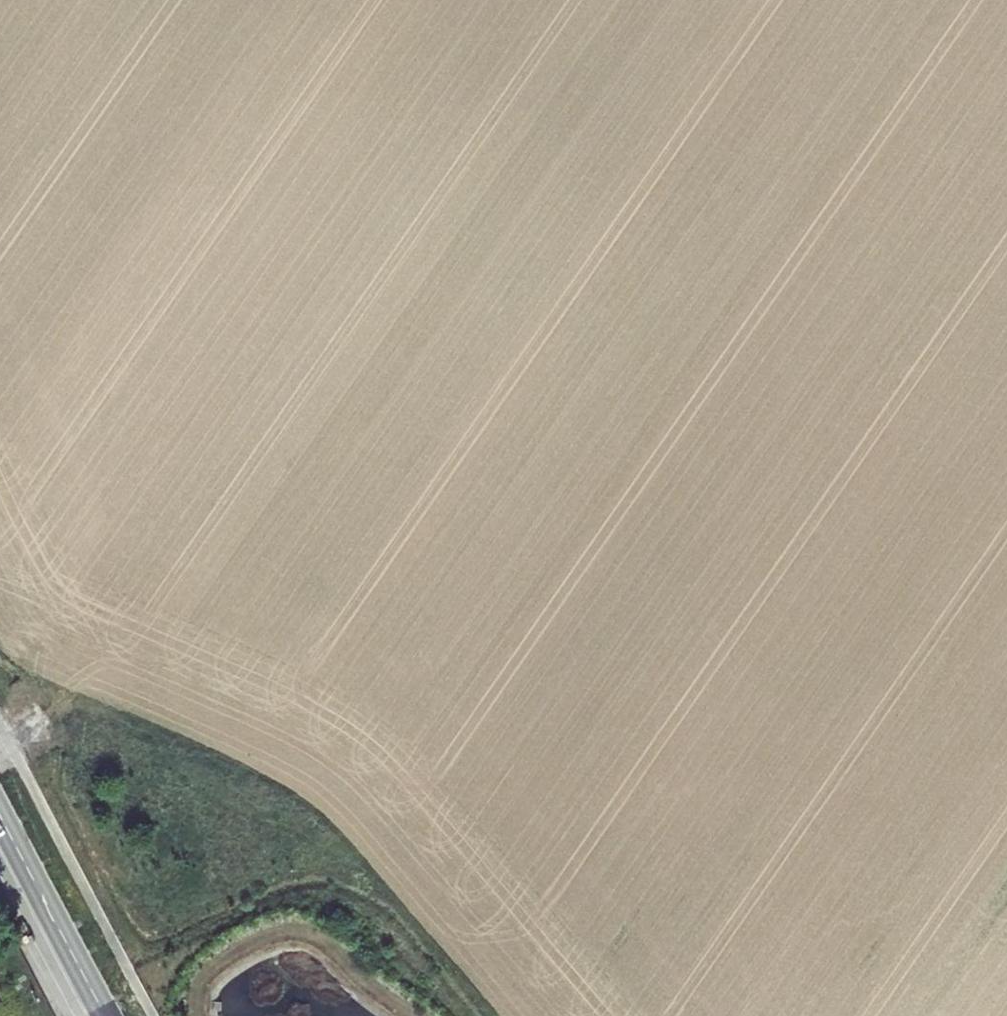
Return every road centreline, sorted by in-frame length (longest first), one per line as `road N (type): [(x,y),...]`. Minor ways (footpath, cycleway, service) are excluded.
road 1 (secondary): [(105,1015),(0,819)]

